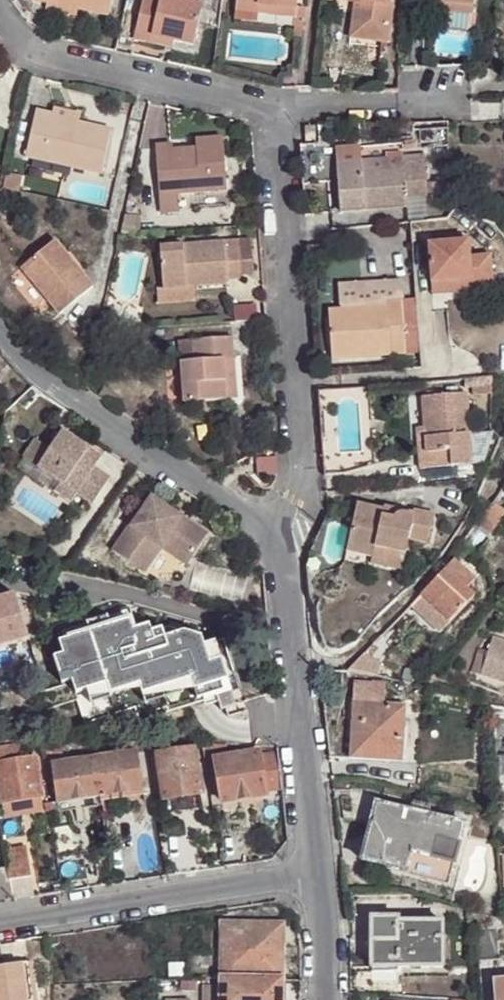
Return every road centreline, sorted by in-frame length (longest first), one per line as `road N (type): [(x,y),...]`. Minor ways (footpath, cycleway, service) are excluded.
road 1 (residential): [(266,533),(300,474),(273,111)]
road 2 (residential): [(316,875),(293,660),(277,557),(266,533)]
road 3 (residential): [(266,533),(30,369),(0,332)]
road 4 (residential): [(316,875),(0,923)]
road 5 (residential): [(273,111),(34,56),(0,10)]
road 6 (residential): [(457,102),(273,111)]
road 7 (residential): [(324,999),(316,875)]

